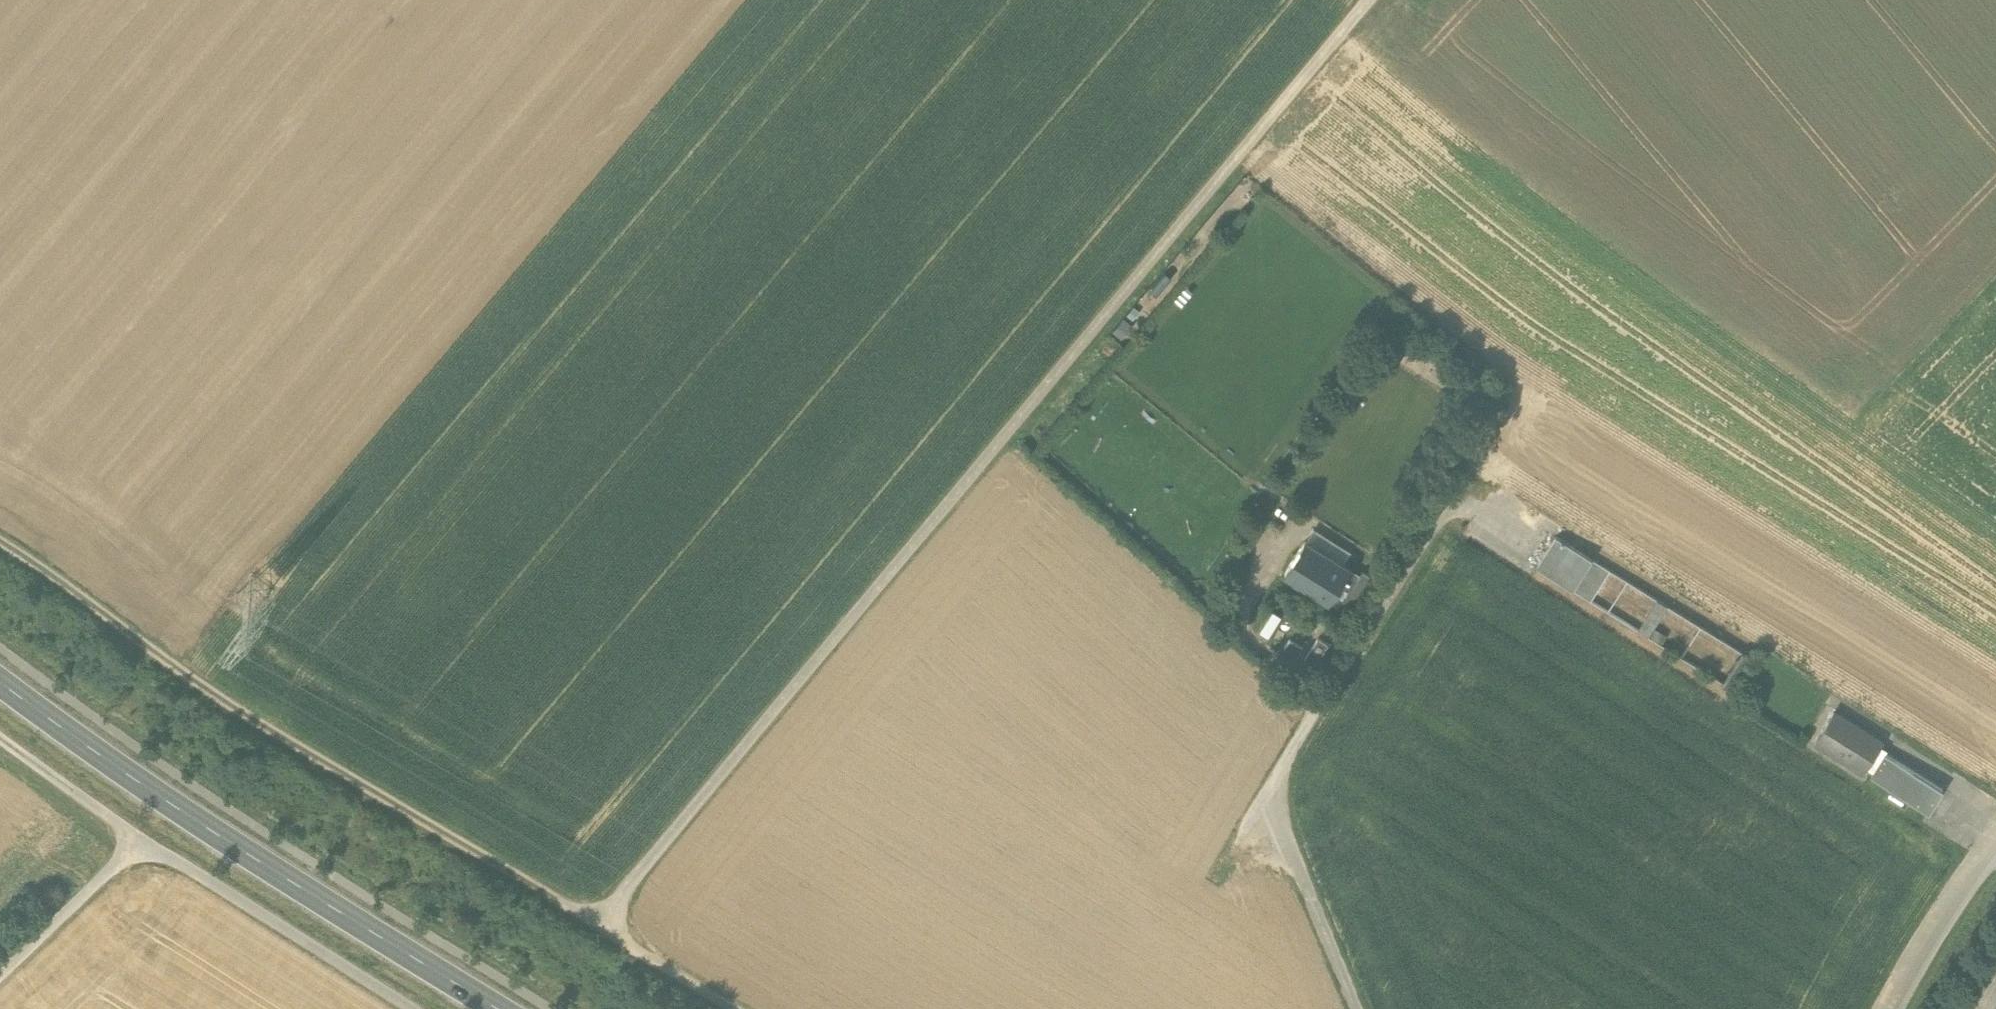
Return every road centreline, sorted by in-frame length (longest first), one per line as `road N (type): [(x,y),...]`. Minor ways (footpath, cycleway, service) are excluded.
road 1 (track): [(1367,0),(598,924),(738,1008)]
road 2 (track): [(598,924),(243,713),(0,545)]
road 3 (track): [(1351,1008),(1279,836),(1273,782),(1452,498),(1524,530)]
road 4 (secondary): [(484,1008),(178,810),(0,681)]
road 5 (track): [(404,1008),(140,845)]
road 6 (track): [(140,845),(0,981)]
road 7 (residential): [(1897,1008),(1995,849)]
road 8 (track): [(0,738),(140,845)]

